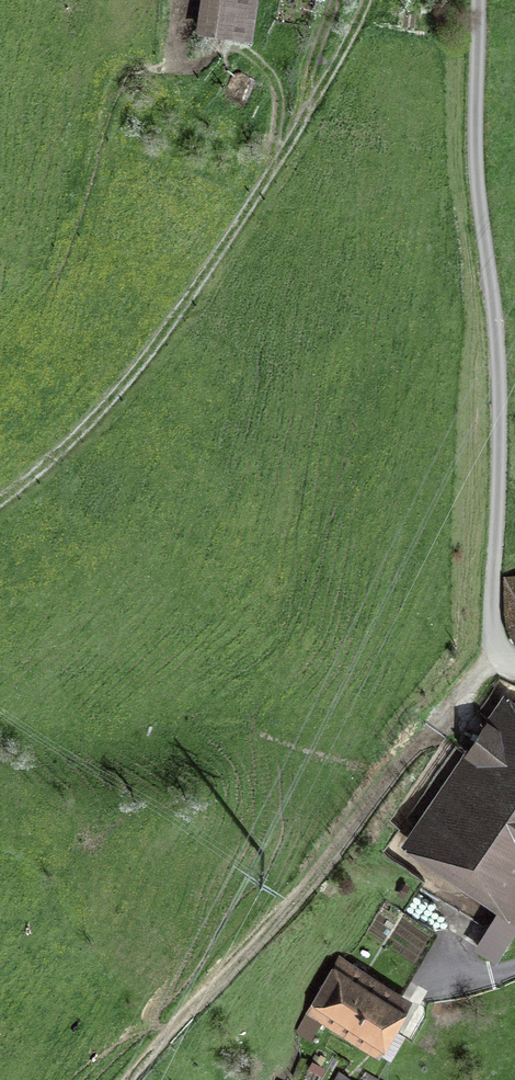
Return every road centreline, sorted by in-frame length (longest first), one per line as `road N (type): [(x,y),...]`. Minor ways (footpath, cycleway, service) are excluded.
road 1 (track): [(514,664),(494,639),(498,383),(475,138),(478,0)]
road 2 (track): [(0,513),(111,415),(369,0)]

